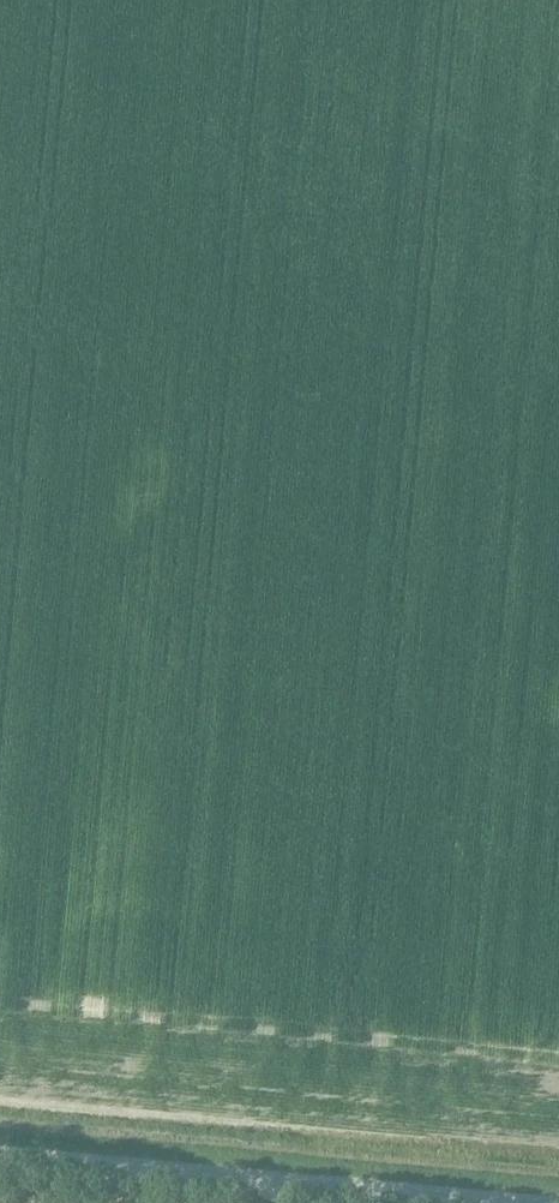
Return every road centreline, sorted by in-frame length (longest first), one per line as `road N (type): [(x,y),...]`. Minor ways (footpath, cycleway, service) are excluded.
road 1 (unclassified): [(459,1202),(0,1161)]

